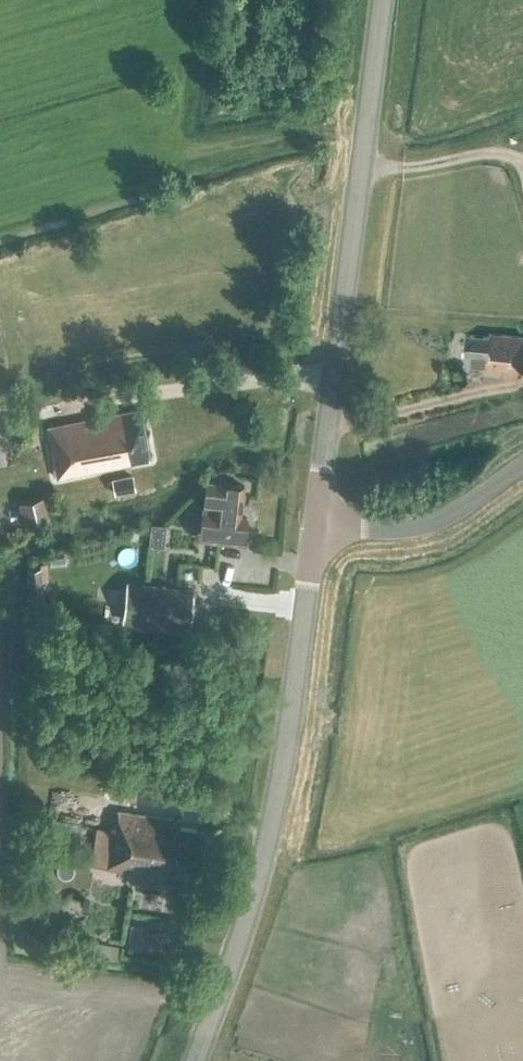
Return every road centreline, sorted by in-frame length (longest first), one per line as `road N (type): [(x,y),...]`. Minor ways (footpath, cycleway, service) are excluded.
road 1 (tertiary): [(195,1060),(271,835),(317,531)]
road 2 (tertiary): [(317,531),(388,0)]
road 3 (unclassified): [(317,531),(418,529),(522,468)]

